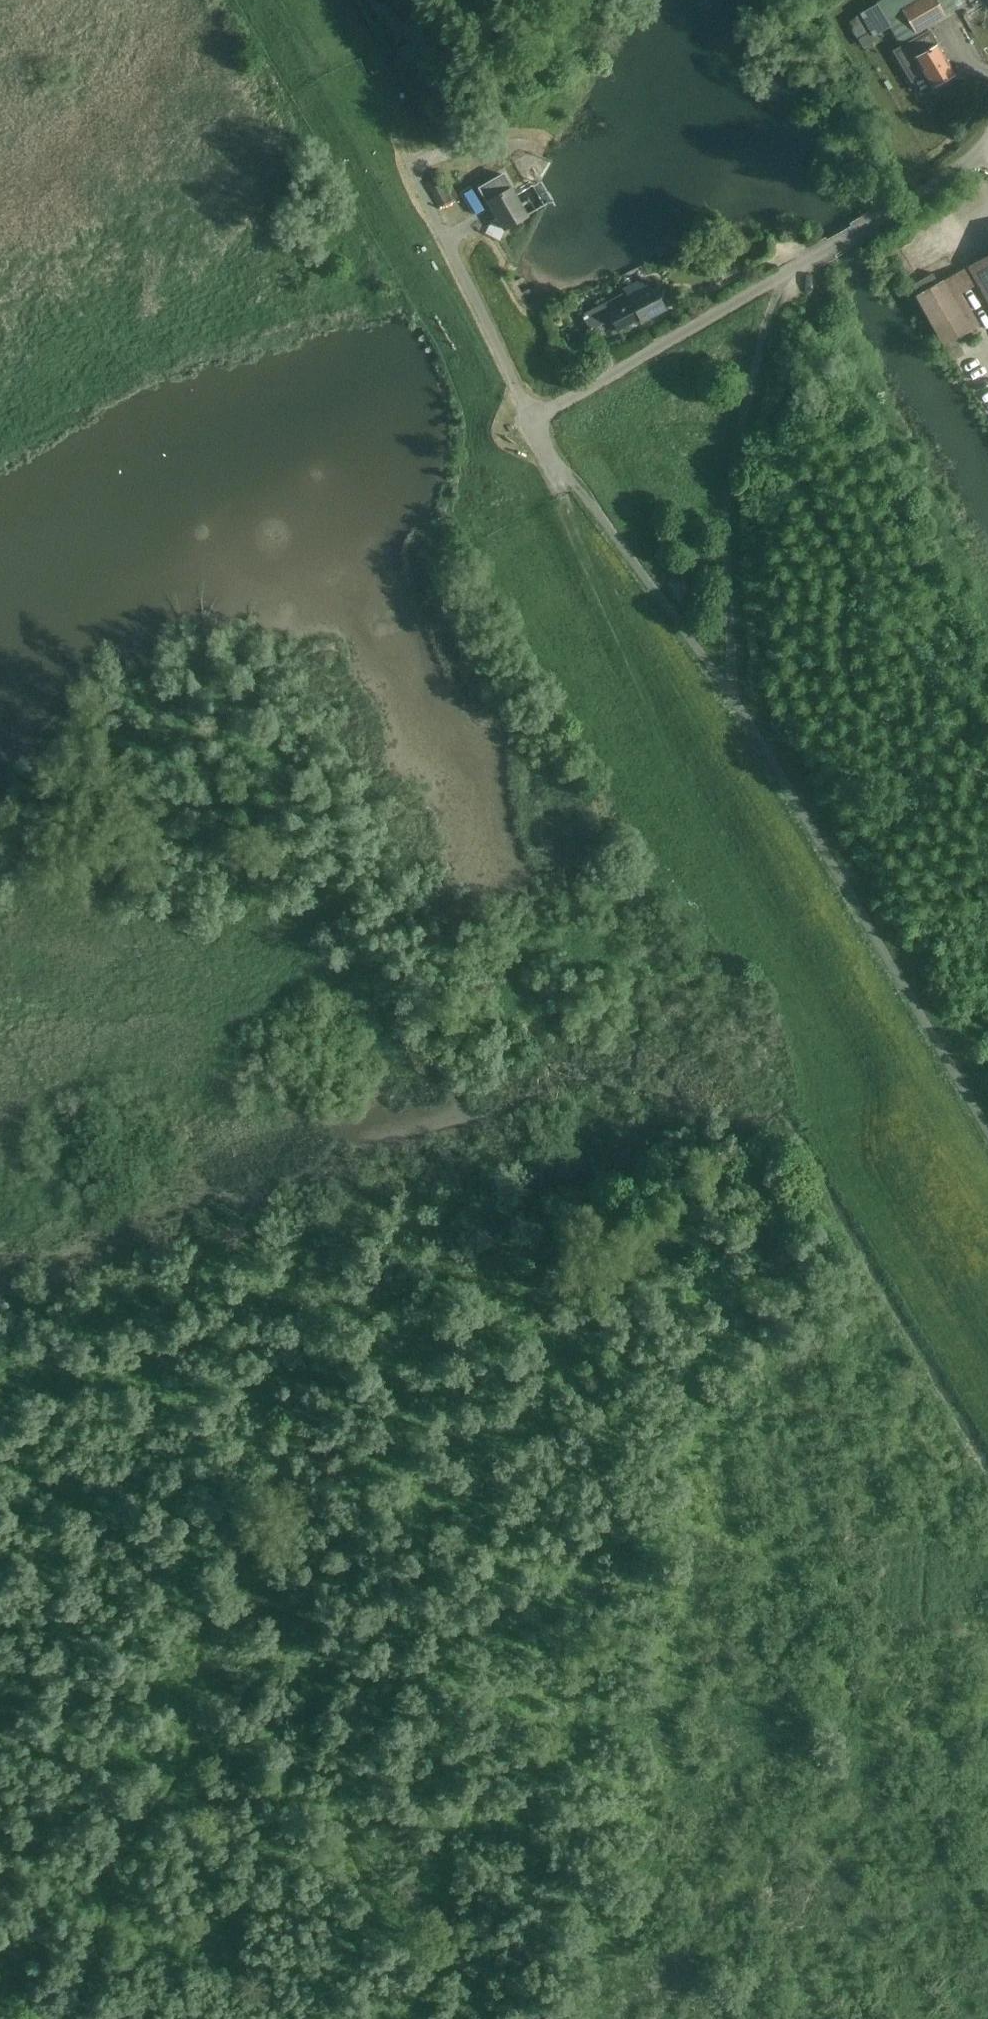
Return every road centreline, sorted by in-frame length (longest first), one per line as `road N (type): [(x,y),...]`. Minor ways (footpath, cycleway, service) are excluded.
road 1 (track): [(903,205),(819,25),(857,0)]

